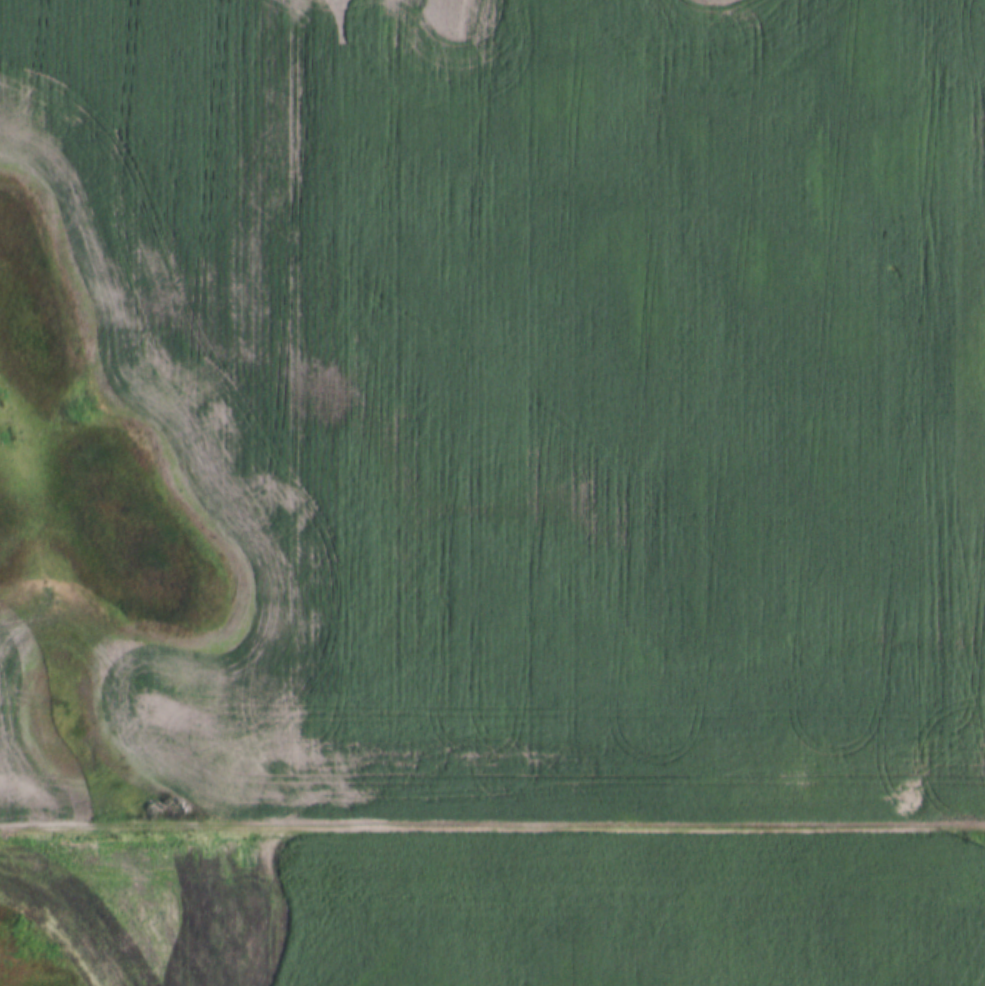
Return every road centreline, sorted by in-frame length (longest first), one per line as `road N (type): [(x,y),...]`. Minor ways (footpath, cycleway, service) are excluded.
road 1 (track): [(0,829),(984,821)]

